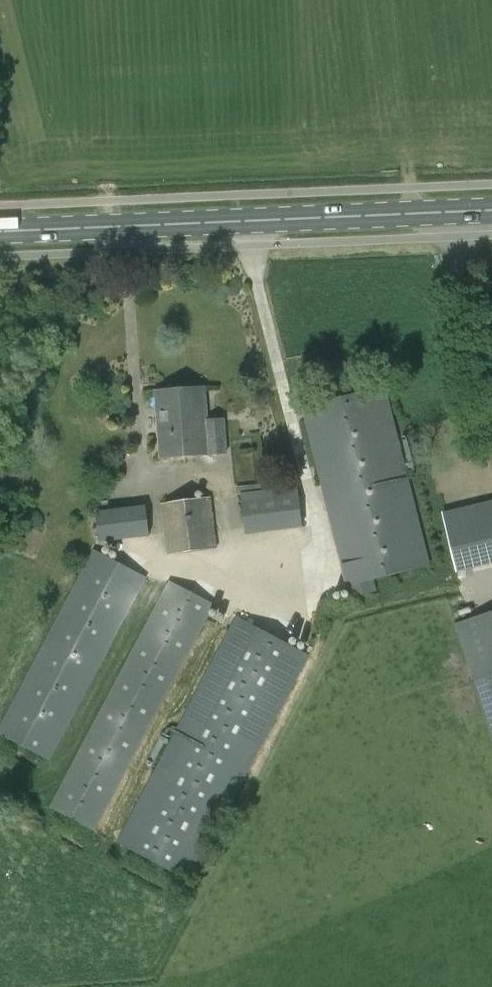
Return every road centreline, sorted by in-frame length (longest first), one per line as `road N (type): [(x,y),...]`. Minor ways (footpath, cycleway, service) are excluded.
road 1 (primary): [(491,210),(0,231)]

